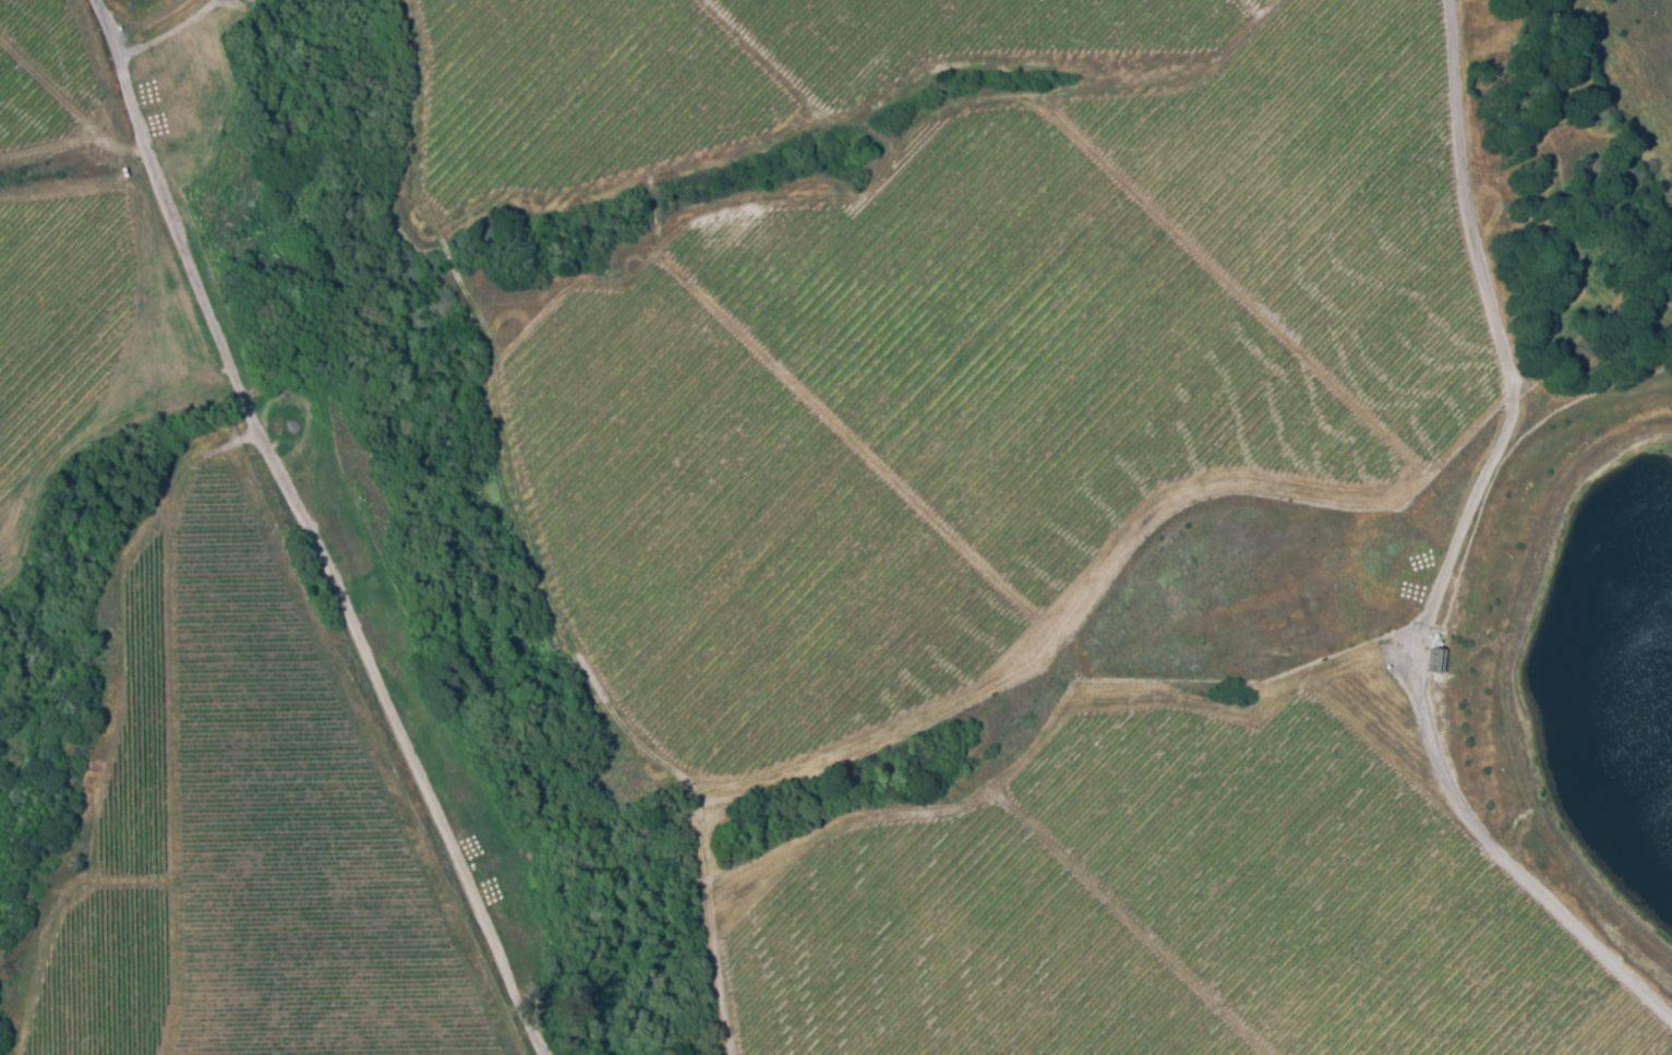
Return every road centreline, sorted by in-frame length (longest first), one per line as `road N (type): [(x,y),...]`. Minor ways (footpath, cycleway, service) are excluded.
road 1 (residential): [(92,0),(112,37),(148,165),(426,803),(554,1054)]

